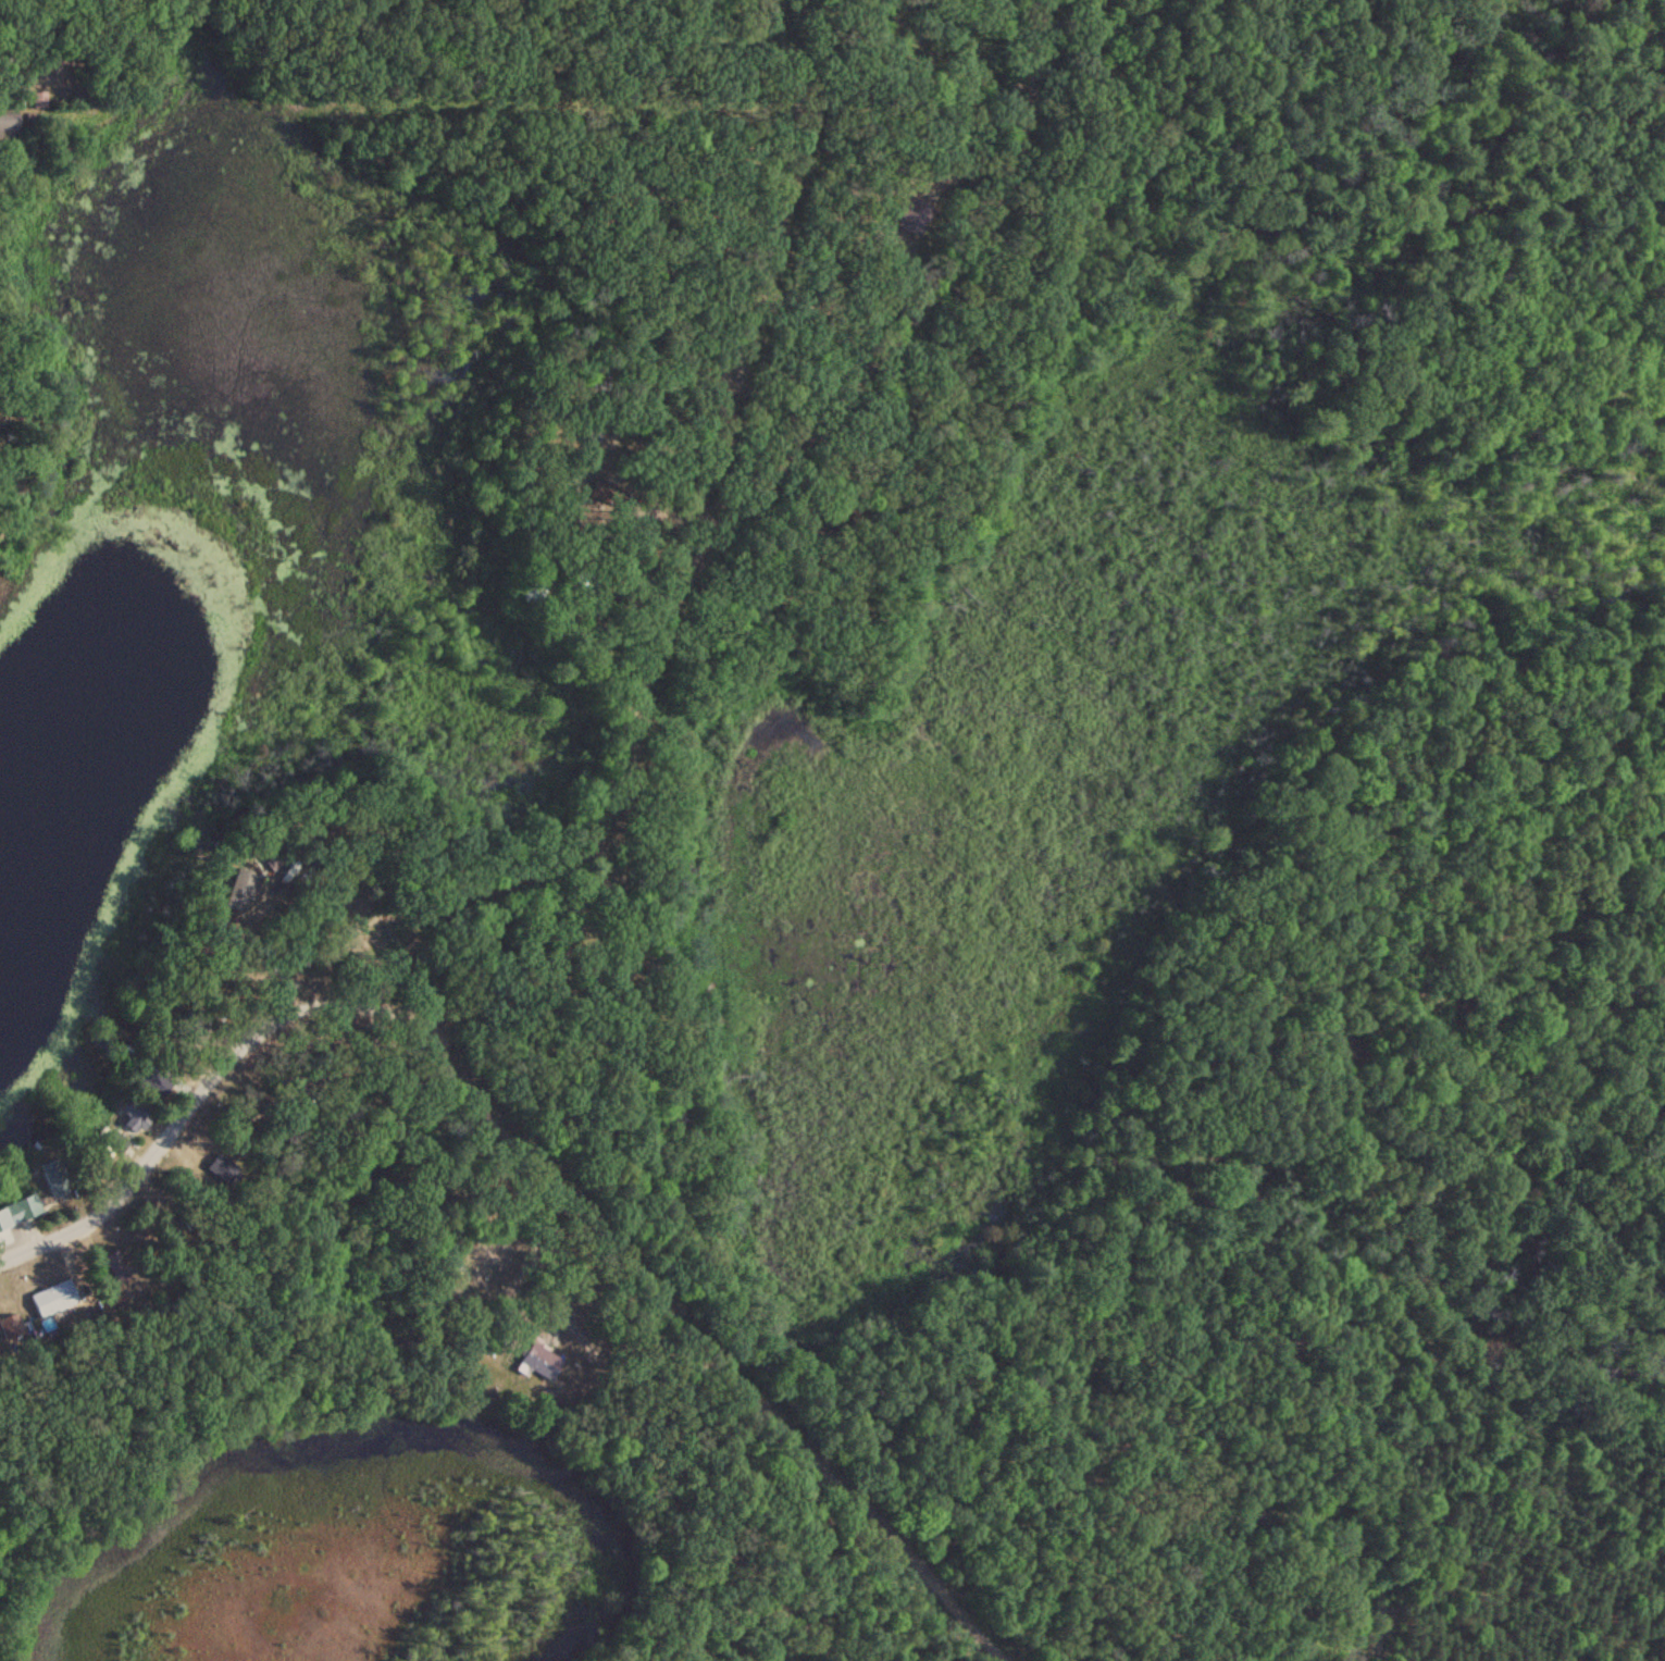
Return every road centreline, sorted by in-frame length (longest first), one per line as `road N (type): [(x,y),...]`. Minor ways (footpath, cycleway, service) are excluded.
road 1 (residential): [(409,991),(452,990),(519,965),(551,914),(597,819),(648,609),(683,547),(761,448),(867,337),(961,218),(1014,124),(1034,0)]
road 2 (residential): [(0,1223),(89,1182),(261,992),(315,966),(375,972),(409,991)]

